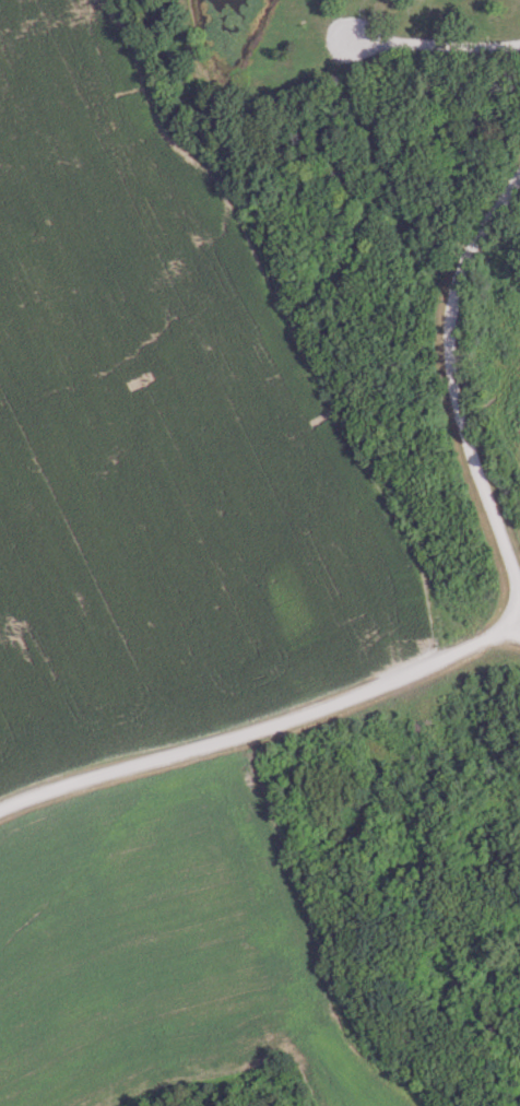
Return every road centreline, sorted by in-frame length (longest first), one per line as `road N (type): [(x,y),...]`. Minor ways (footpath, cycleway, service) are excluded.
road 1 (residential): [(0,808),(237,738),(519,628)]
road 2 (residential): [(519,603),(450,398),(445,346),(453,272),(519,170)]

